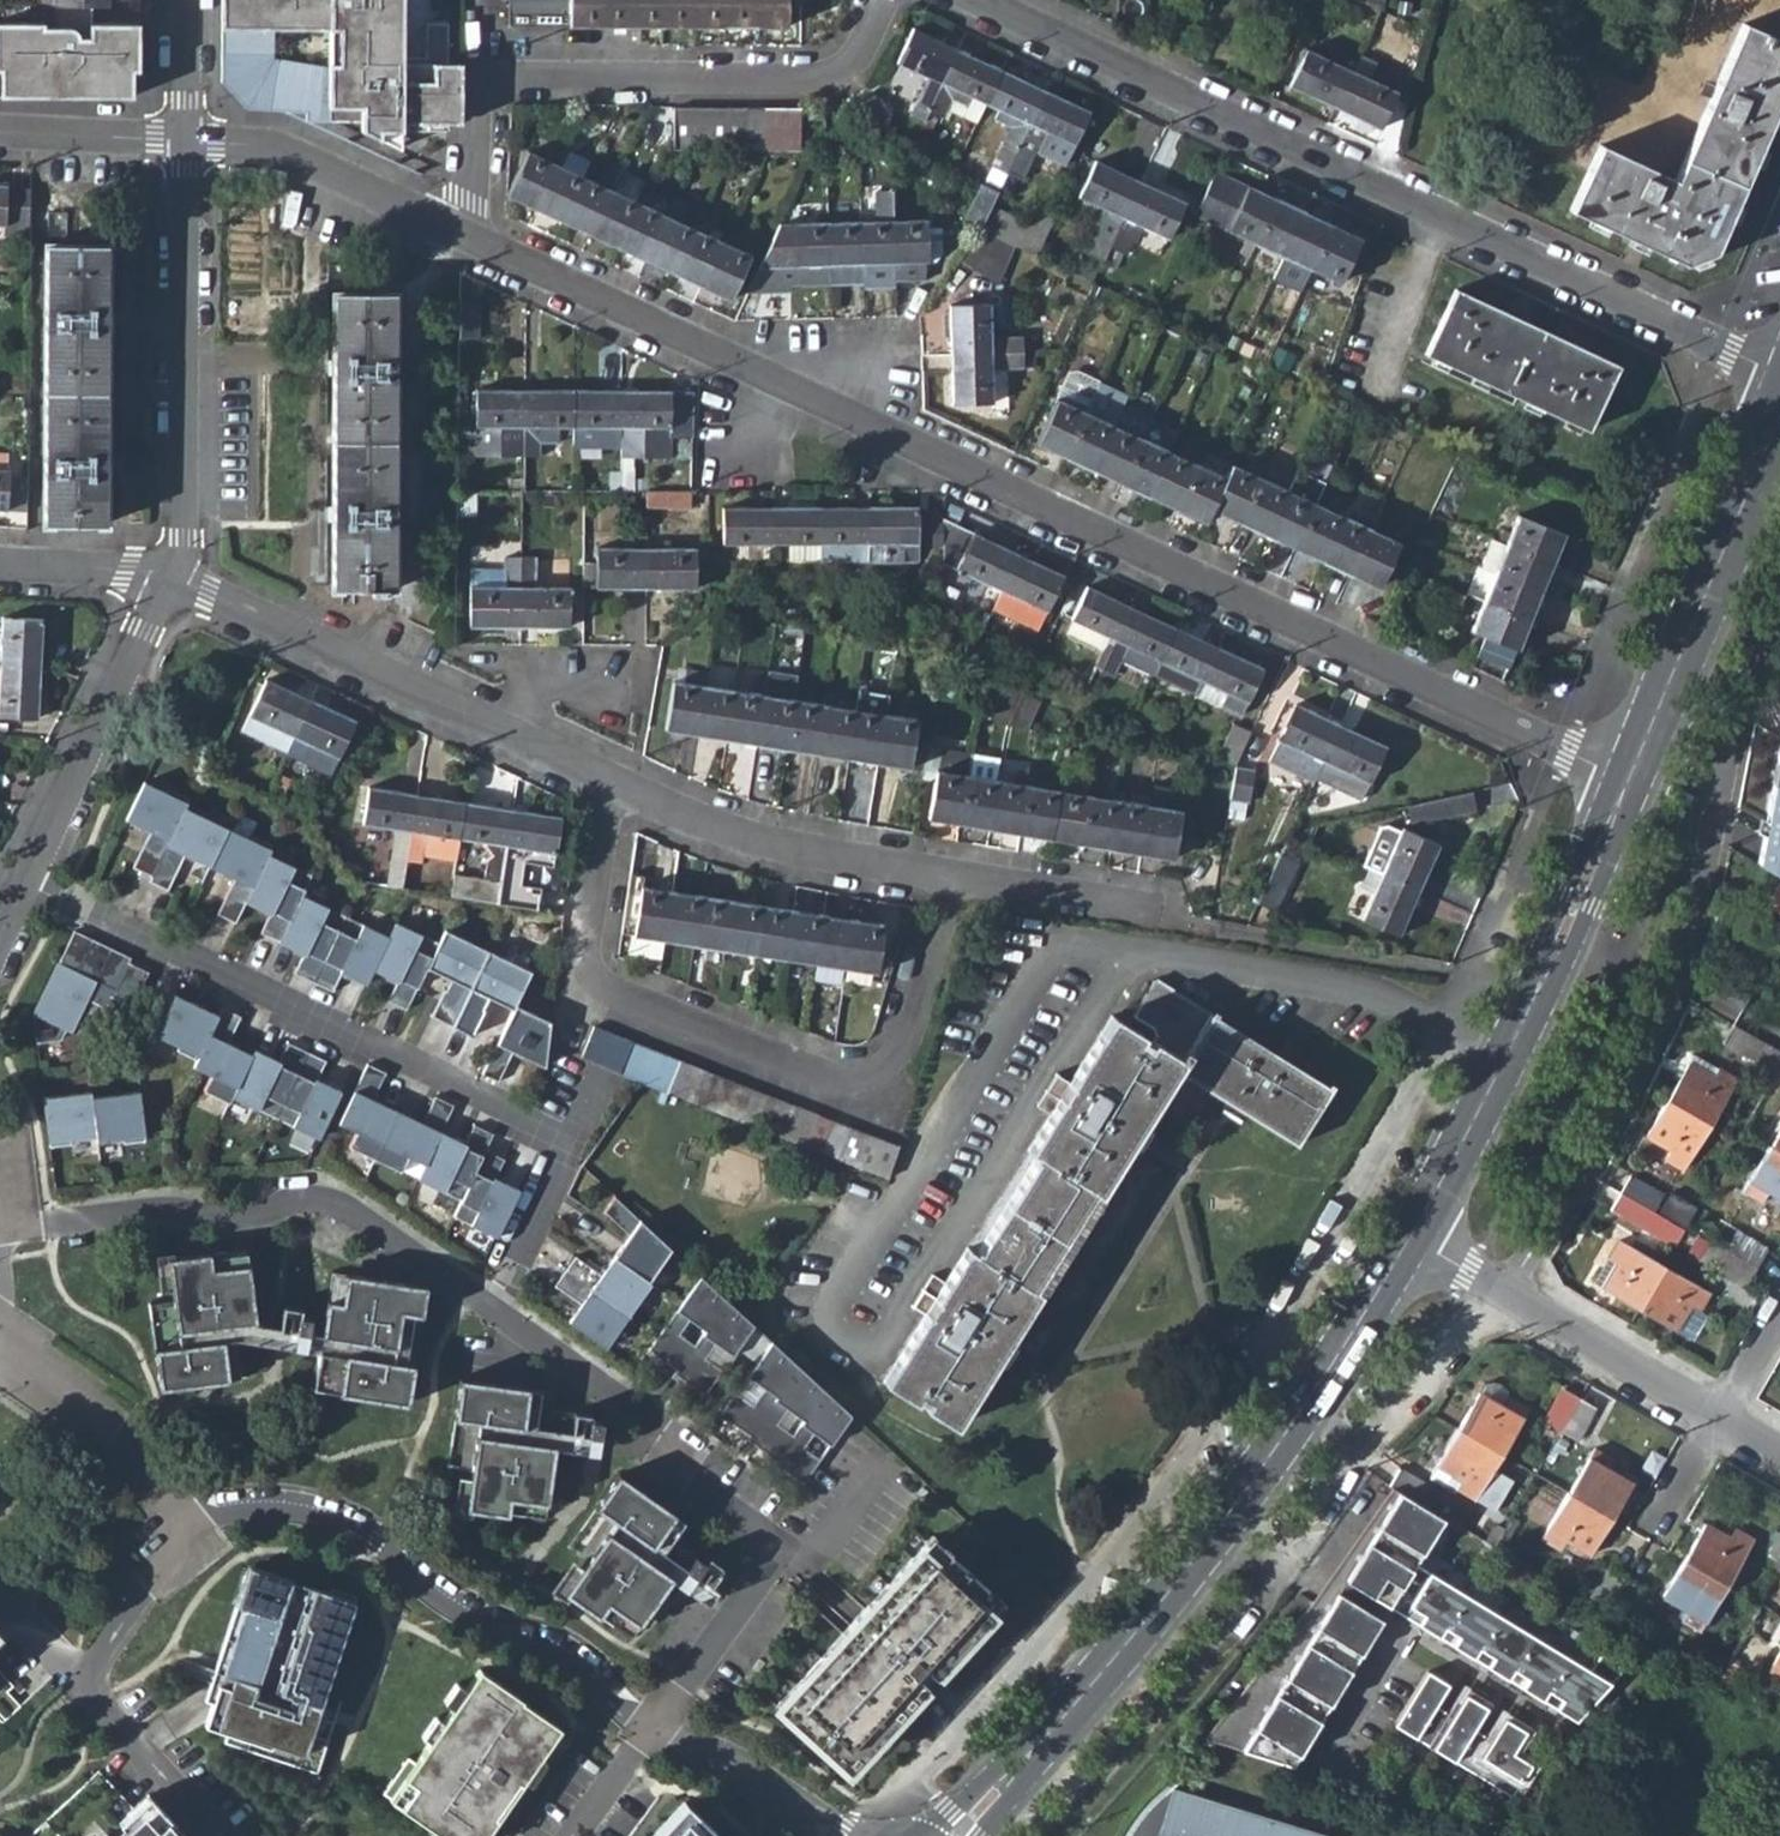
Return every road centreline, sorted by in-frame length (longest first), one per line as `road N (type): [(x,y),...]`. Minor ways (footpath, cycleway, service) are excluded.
road 1 (residential): [(1626,785),(459,236)]
road 2 (residential): [(1779,376),(974,0)]
road 3 (residential): [(506,1324),(549,1227),(550,1177),(538,1138),(510,1112),(27,882)]
road 4 (residential): [(616,793),(590,966),(595,983),(843,1083),(876,1075),(897,1056),(949,877)]
road 5 (residential): [(459,236),(474,178),(480,98),(495,81),(820,83),(846,72),(885,0)]
road 6 (residential): [(651,1734),(764,1576),(770,1560),(763,1538),(666,1469),(664,1435),(506,1324)]
road 7 (residential): [(506,1324),(331,1207),(302,1205),(233,1223),(178,1213),(0,1230)]
road 8 (residential): [(651,1734),(584,1662),(463,1609),(370,1536),(308,1511),(183,1515)]
road 9 (secondary): [(1626,785),(1509,1055),(1410,1236)]
road 10 (residential): [(616,793),(170,578)]
road 11 (residential): [(170,578),(185,538),(185,140)]
road 12 (secondary): [(1779,407),(1626,785)]
road 13 (residential): [(1321,1766),(1406,1629),(1288,1556),(1265,1587),(1211,1545)]
road 14 (secondary): [(1211,1545),(961,1835)]
road 15 (residential): [(183,1515),(105,1658),(102,1699),(214,1835)]
road 16 (secondary): [(1410,1236),(1211,1545)]
road 17 (residential): [(1410,1236),(1713,1415)]
road 18 (residential): [(949,877),(774,848),(616,793)]
road 19 (residential): [(27,882),(170,578)]
road 20 (residential): [(459,236),(275,149),(185,140)]
road 21 (residential): [(183,1515),(166,1509),(77,1406),(16,1360),(0,1328)]
road 22 (residential): [(1186,923),(949,877)]
road 23 (residential): [(826,1835),(756,1782),(651,1734)]
road 24 (residential): [(185,140),(0,132)]
road 25 (residential): [(0,565),(170,578)]
road 26 (residential): [(1713,1415),(1645,1538)]
road 27 (residential): [(185,140),(184,0)]
road 28 (residential): [(1779,1305),(1713,1415)]
road 29 (residential): [(575,1835),(651,1734)]

